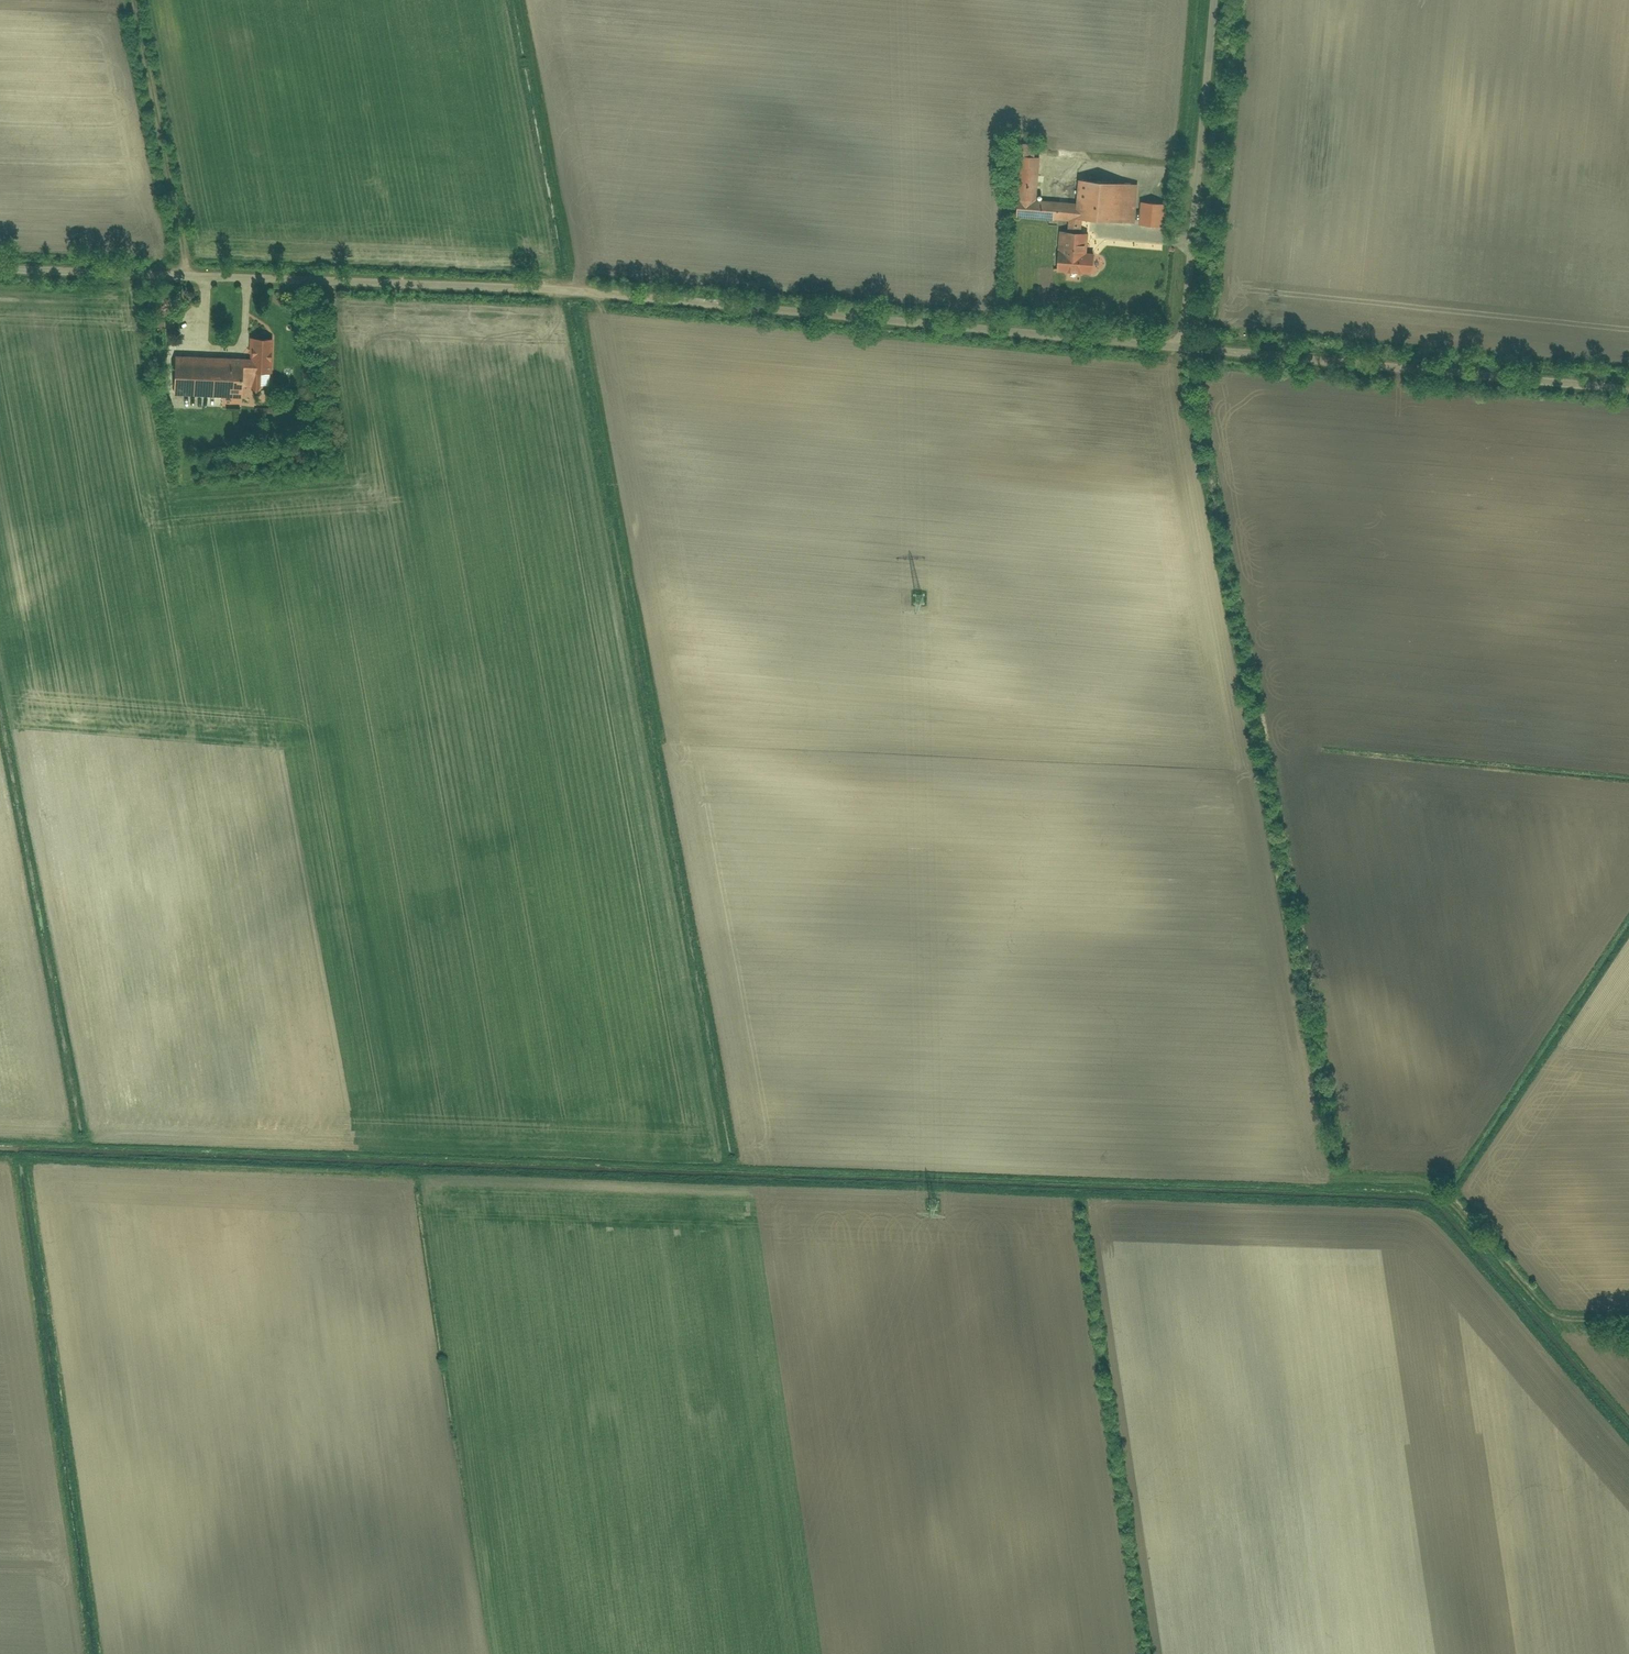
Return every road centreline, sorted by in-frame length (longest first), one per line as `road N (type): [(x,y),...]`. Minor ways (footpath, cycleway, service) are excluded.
road 1 (unclassified): [(0,267),(557,289),(1173,346)]
road 2 (unclassified): [(1628,384),(1173,346)]
road 3 (unclassified): [(1173,346),(1205,0)]

